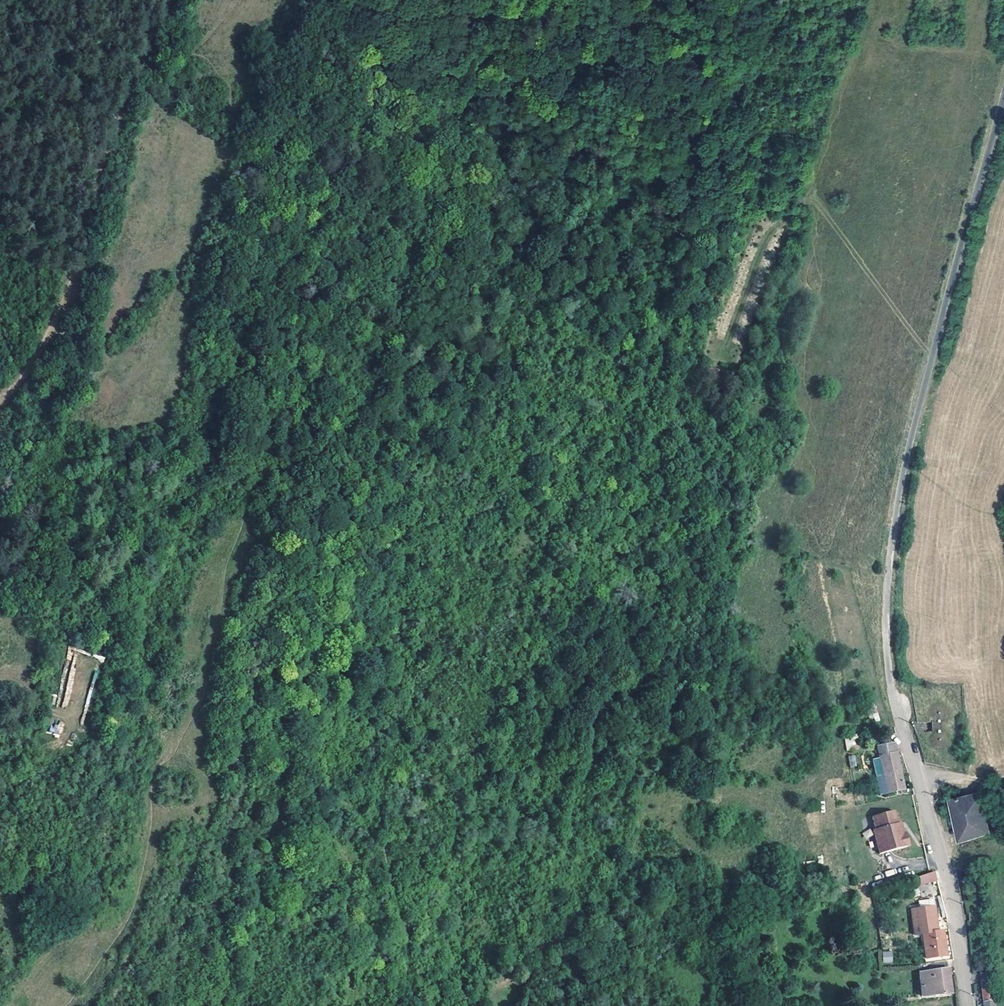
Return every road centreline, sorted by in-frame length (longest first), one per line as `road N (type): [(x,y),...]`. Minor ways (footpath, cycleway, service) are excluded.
road 1 (track): [(1003,102),(913,430),(890,553),(889,671),(921,777)]
road 2 (track): [(0,411),(56,332),(105,162),(169,0)]
road 3 (residential): [(921,777),(952,891),(967,1005)]

